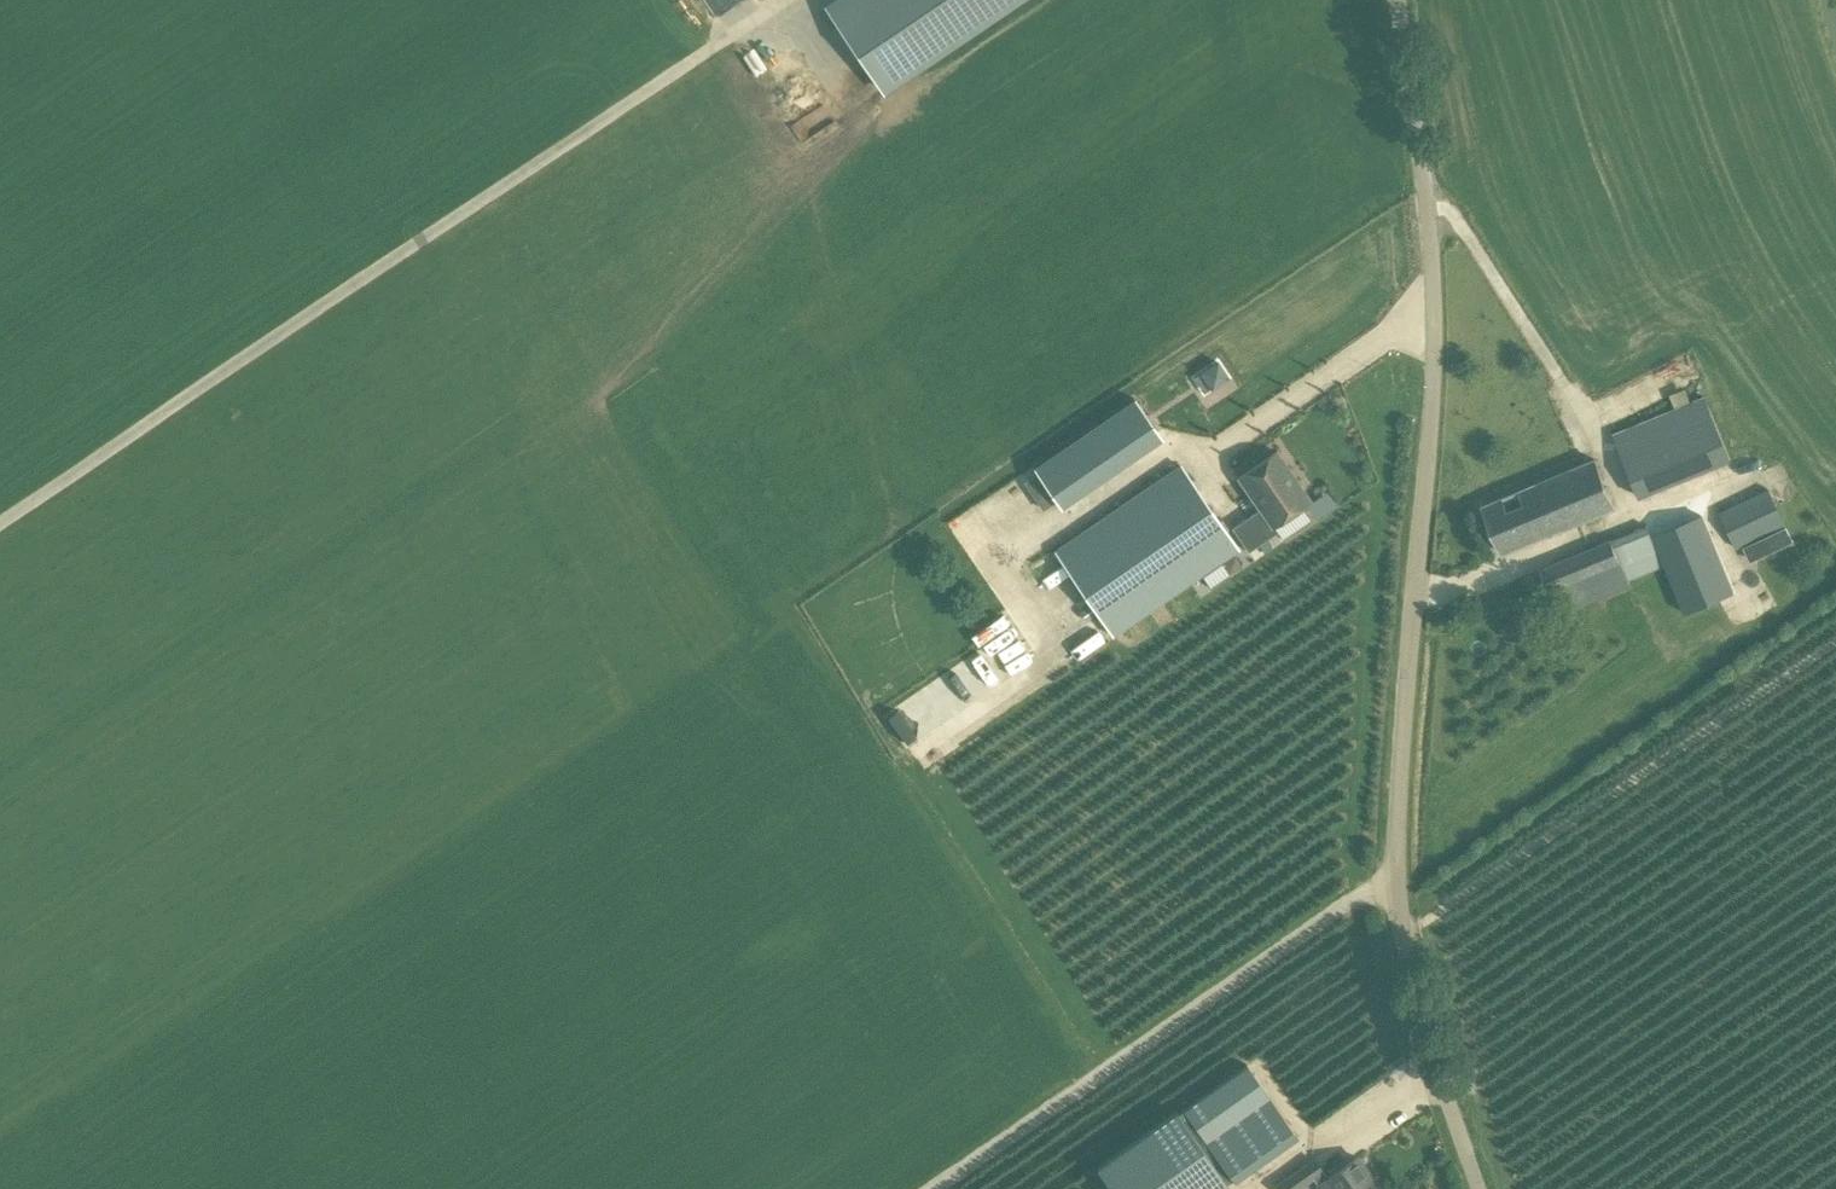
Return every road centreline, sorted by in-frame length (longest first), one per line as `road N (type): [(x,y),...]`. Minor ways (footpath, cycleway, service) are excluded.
road 1 (unclassified): [(1477,1188),(1389,891),(1435,339),(1428,209),(1397,0)]
road 2 (track): [(0,523),(728,32)]
road 3 (track): [(928,1188),(1390,879)]

